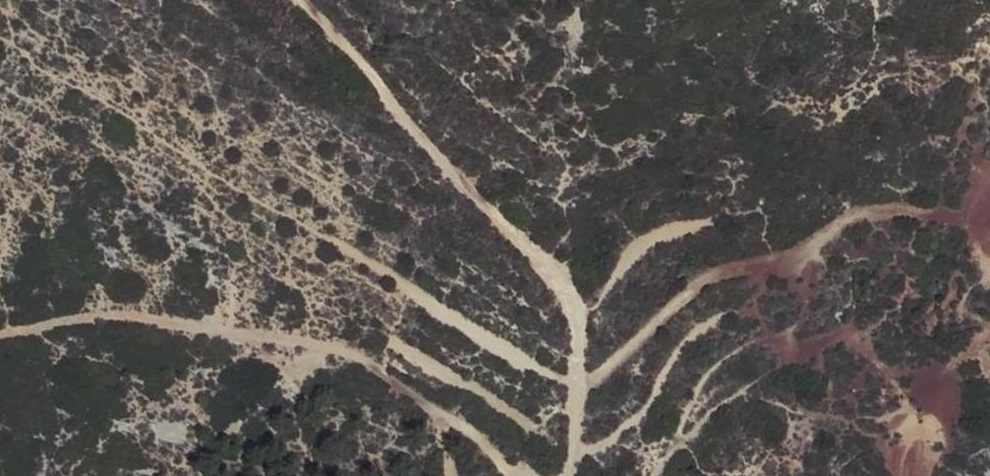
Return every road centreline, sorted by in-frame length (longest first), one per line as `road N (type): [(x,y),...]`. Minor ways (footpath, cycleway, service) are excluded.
road 1 (track): [(563,475),(575,304),(301,0)]
road 2 (track): [(0,337),(78,320),(321,341),(469,429),(509,475)]
road 3 (track): [(575,383),(711,274),(760,268),(867,214),(940,215),(961,227),(989,264)]

